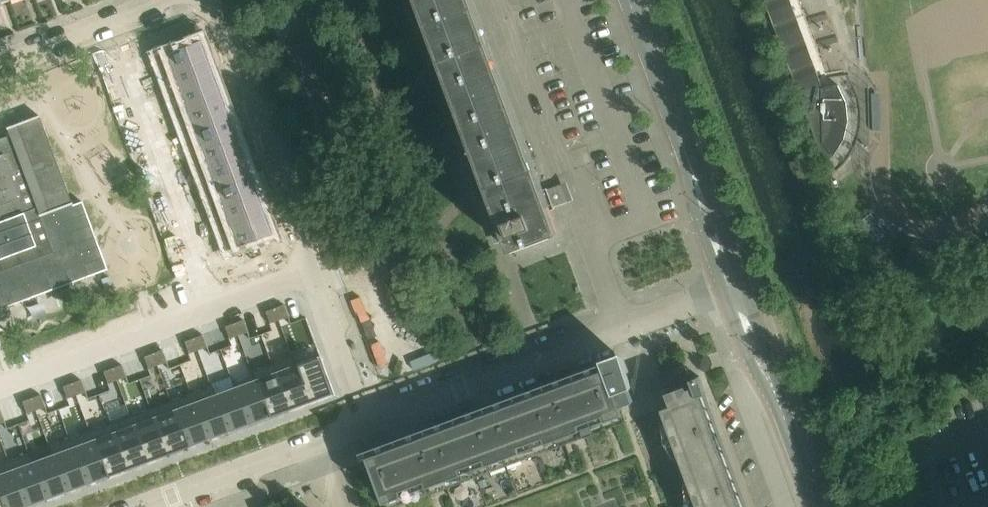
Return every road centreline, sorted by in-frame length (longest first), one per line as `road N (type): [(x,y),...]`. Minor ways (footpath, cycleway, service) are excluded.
road 1 (residential): [(364,422),(724,289)]
road 2 (residential): [(310,271),(0,386)]
road 3 (residential): [(310,271),(209,0)]
road 4 (residential): [(138,506),(364,422)]
road 5 (residential): [(0,62),(159,0)]
road 6 (residential): [(364,422),(310,271)]
road 7 (unclassified): [(681,140),(695,211),(724,289)]
road 8 (unclassified): [(742,282),(681,140)]
road 9 (unclassified): [(681,140),(630,0)]
road 10 (unclassified): [(817,506),(770,380)]

